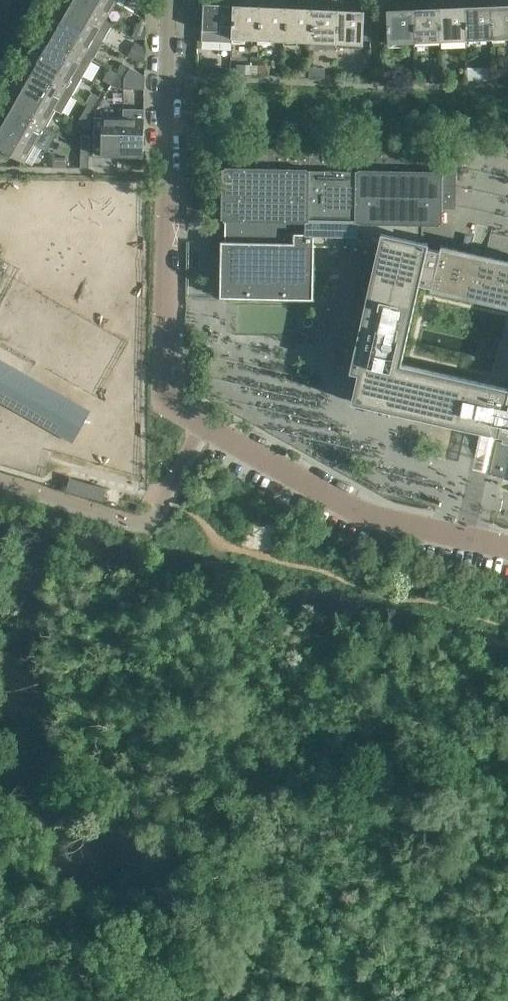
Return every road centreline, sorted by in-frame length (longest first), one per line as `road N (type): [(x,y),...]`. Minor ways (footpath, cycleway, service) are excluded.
road 1 (residential): [(507,548),(388,524),(338,503),(169,405),(173,0)]

